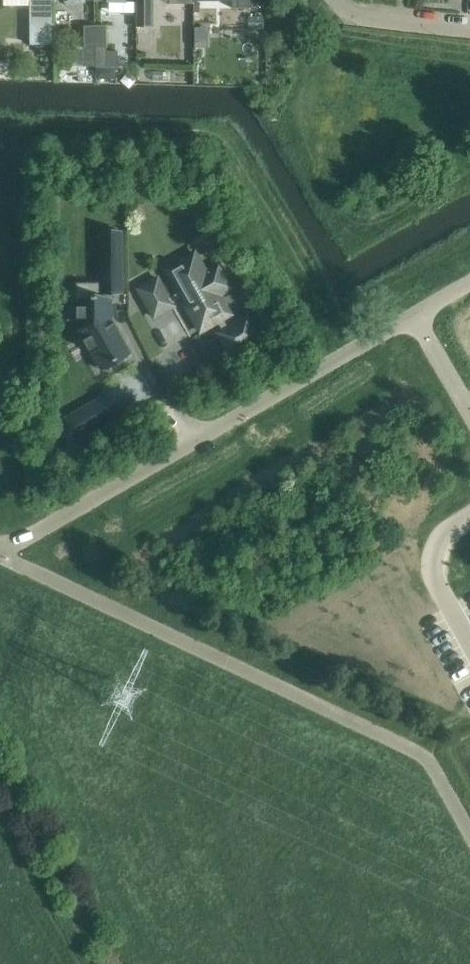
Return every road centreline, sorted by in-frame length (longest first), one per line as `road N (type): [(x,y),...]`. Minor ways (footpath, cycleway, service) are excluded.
road 1 (residential): [(0,553),(469,283)]
road 2 (unclassified): [(469,519),(440,541),(434,560),(436,584),(469,644)]
road 3 (residential): [(469,29),(350,15),(339,0)]

